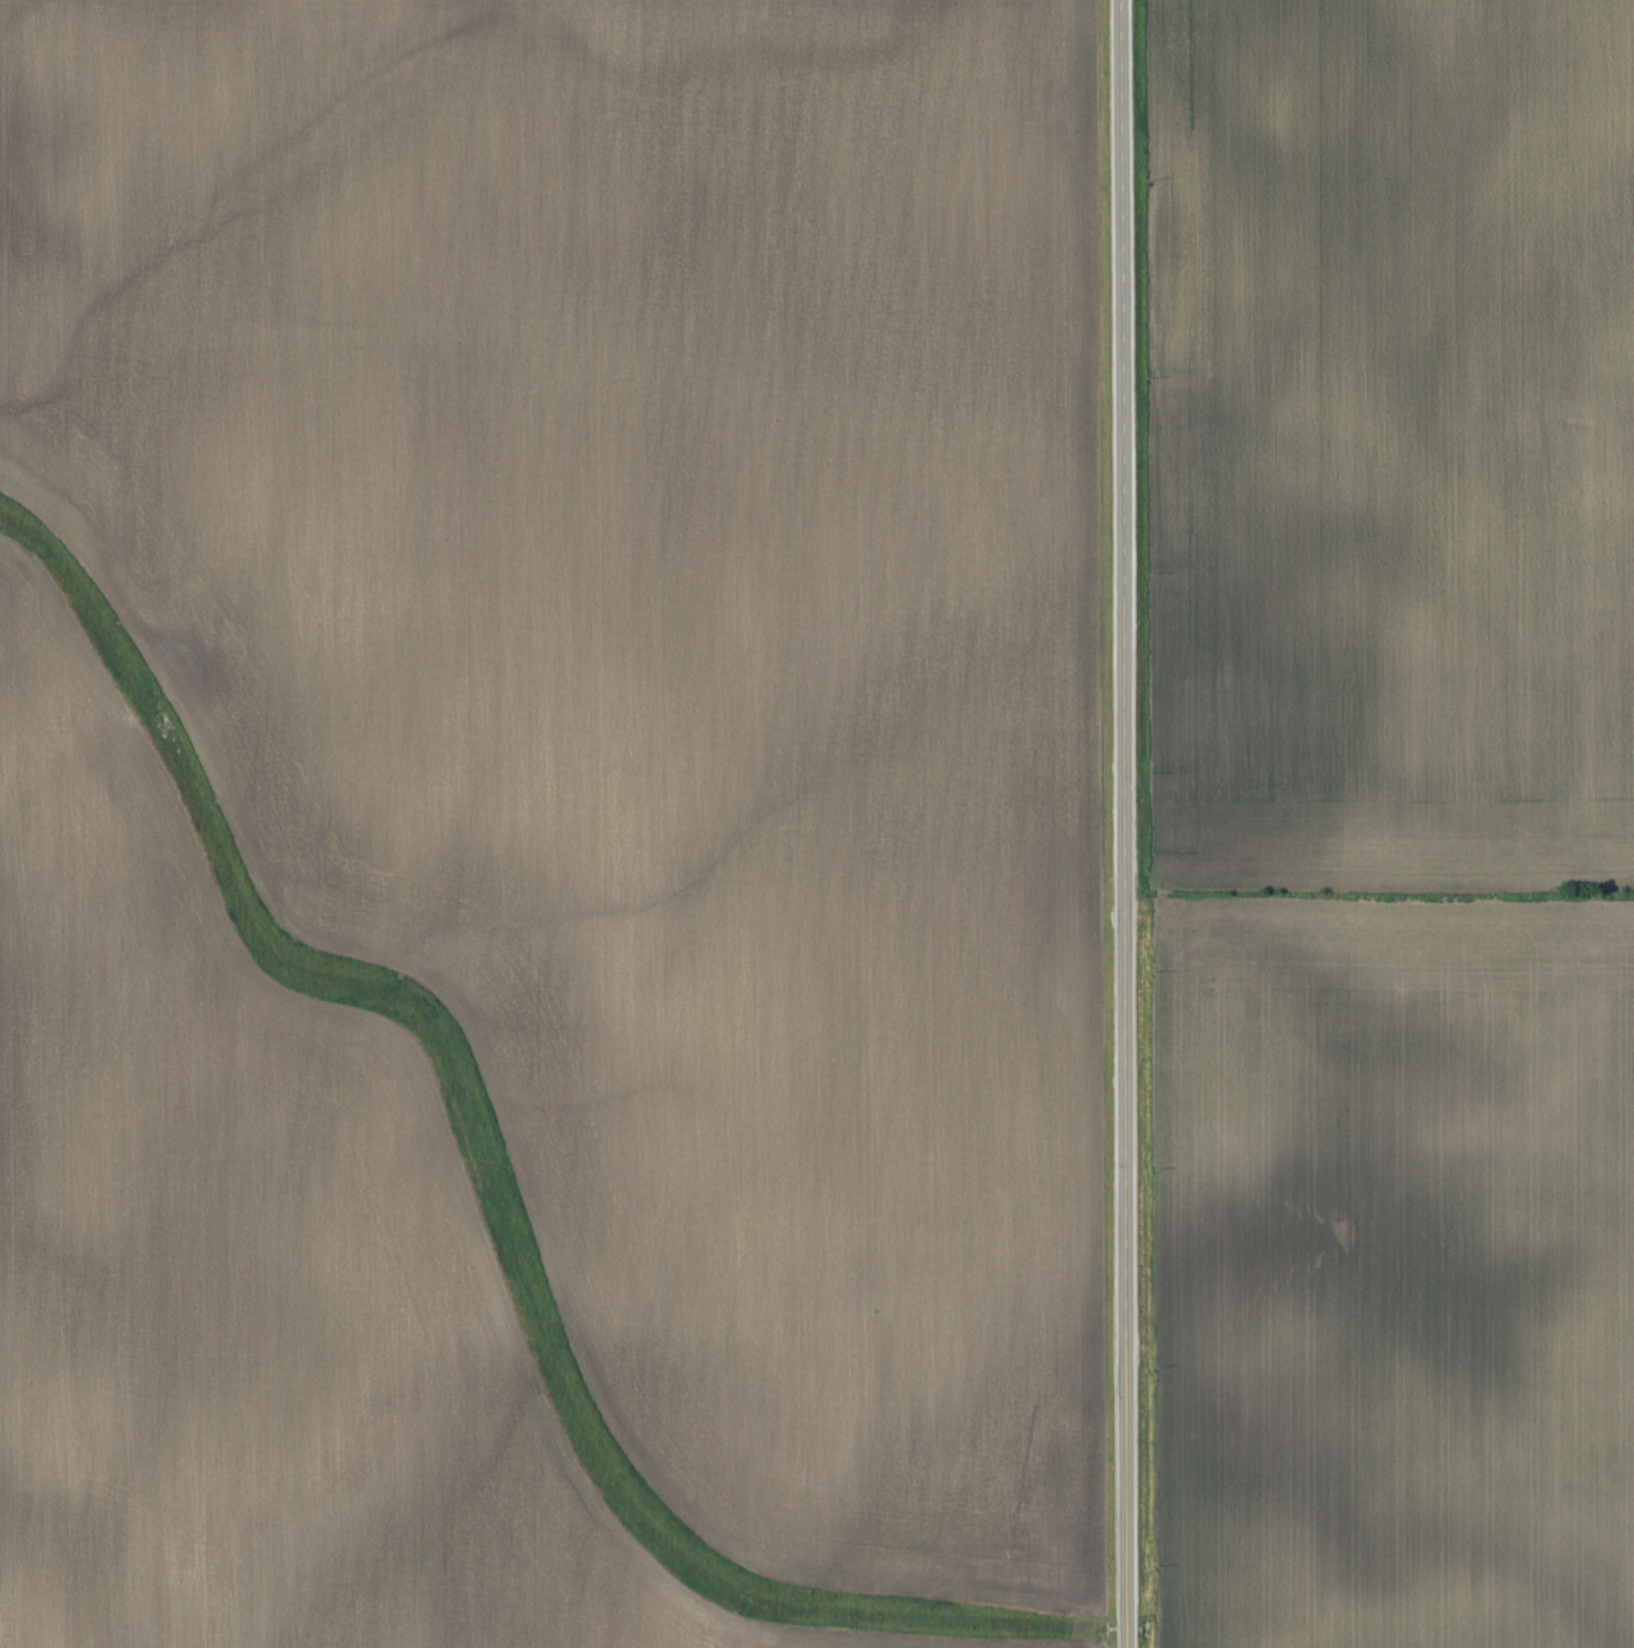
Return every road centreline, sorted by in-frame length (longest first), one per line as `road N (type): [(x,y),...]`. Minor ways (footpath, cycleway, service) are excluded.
road 1 (secondary): [(1128,1647),(1118,0)]

